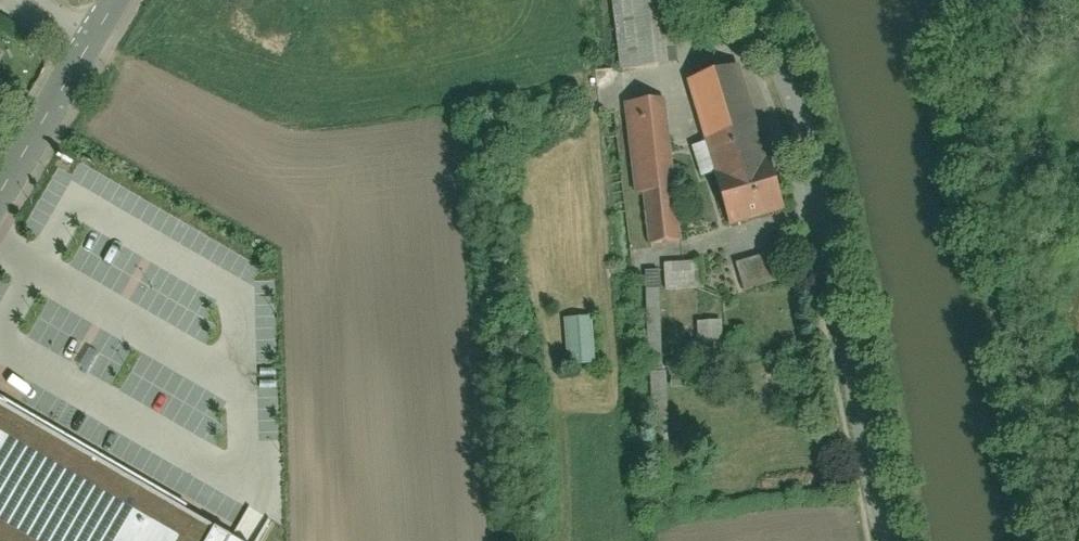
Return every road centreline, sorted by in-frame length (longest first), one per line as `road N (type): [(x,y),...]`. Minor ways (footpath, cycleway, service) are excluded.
road 1 (residential): [(1051,0),(1008,47),(990,85),(986,133),(1000,254),(1063,540)]
road 2 (residential): [(737,0),(788,75),(893,540)]
road 3 (tertiary): [(0,195),(91,44)]

